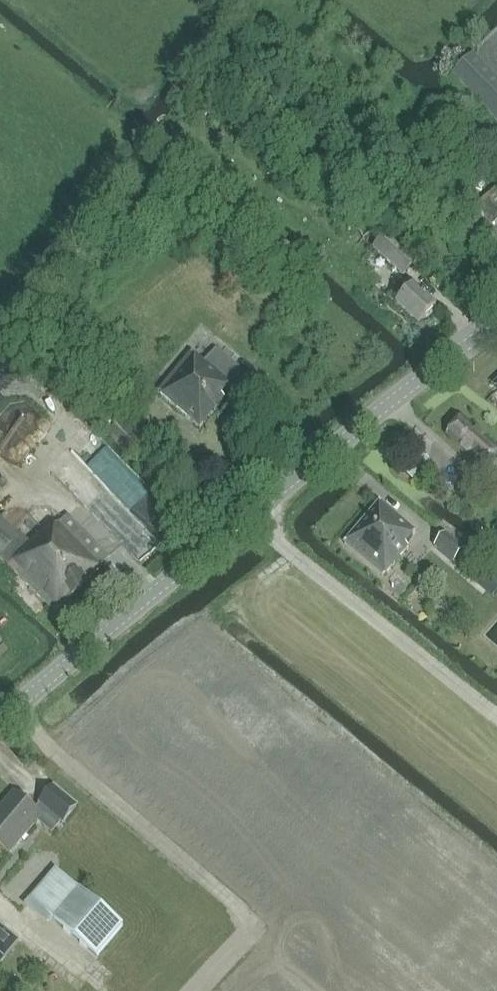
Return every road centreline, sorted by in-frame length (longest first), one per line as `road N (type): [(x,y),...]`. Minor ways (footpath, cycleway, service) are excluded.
road 1 (tertiary): [(0,721),(313,462),(496,326)]

